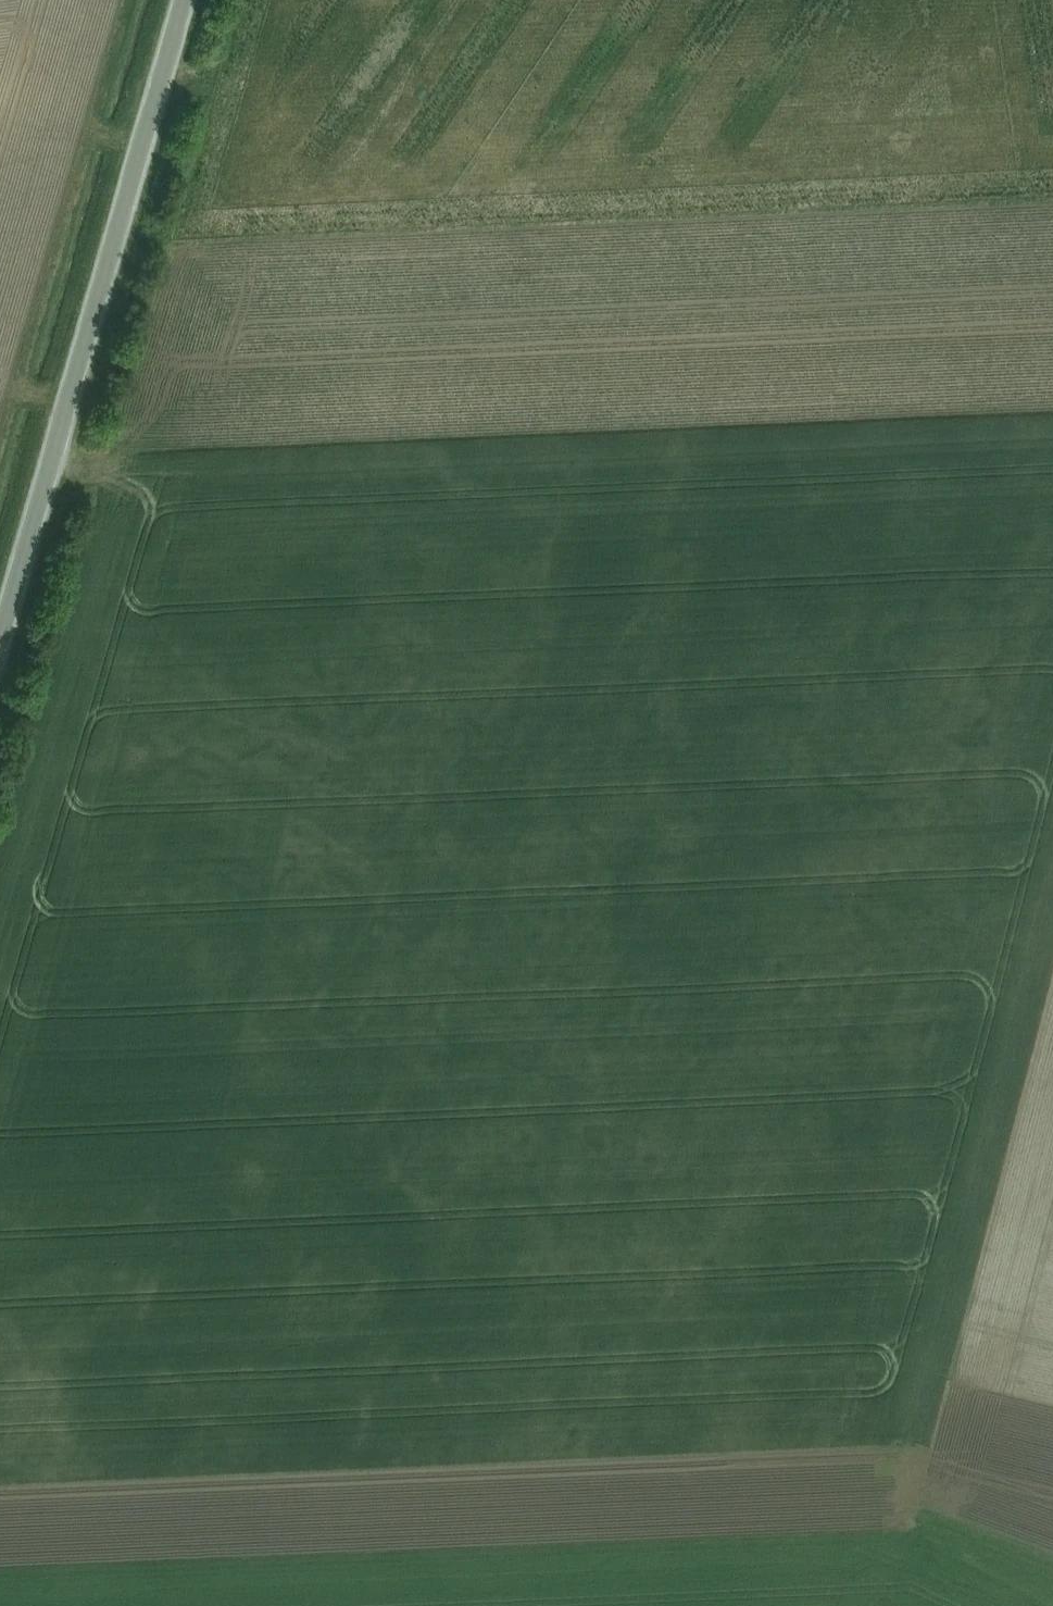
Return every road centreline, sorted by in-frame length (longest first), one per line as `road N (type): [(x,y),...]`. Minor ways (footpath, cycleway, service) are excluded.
road 1 (unclassified): [(0,632),(183,0)]

